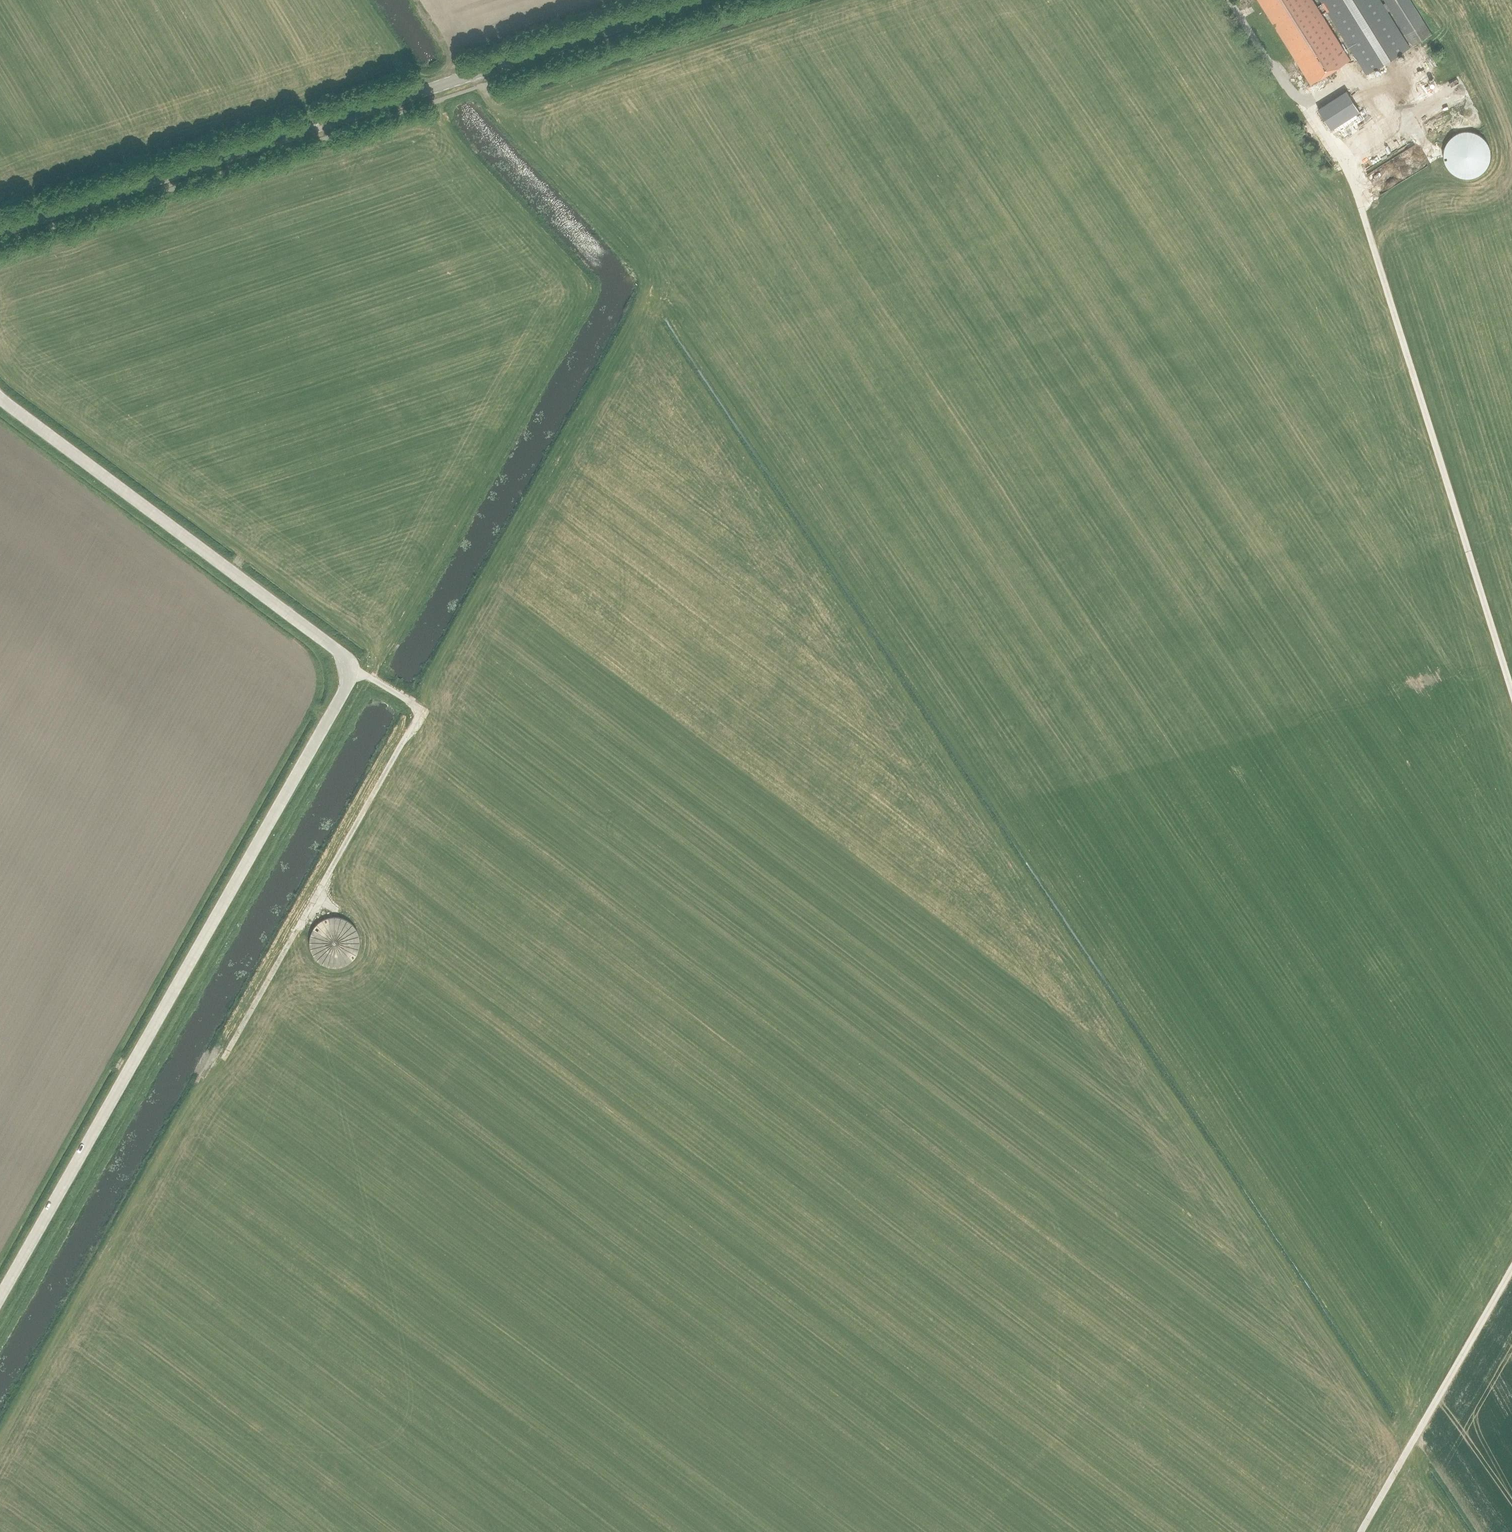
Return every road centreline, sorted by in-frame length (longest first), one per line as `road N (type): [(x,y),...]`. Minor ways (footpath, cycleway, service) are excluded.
road 1 (tertiary): [(0,1297),(350,674),(342,656),(0,398)]
road 2 (secondary): [(0,231),(700,0)]

